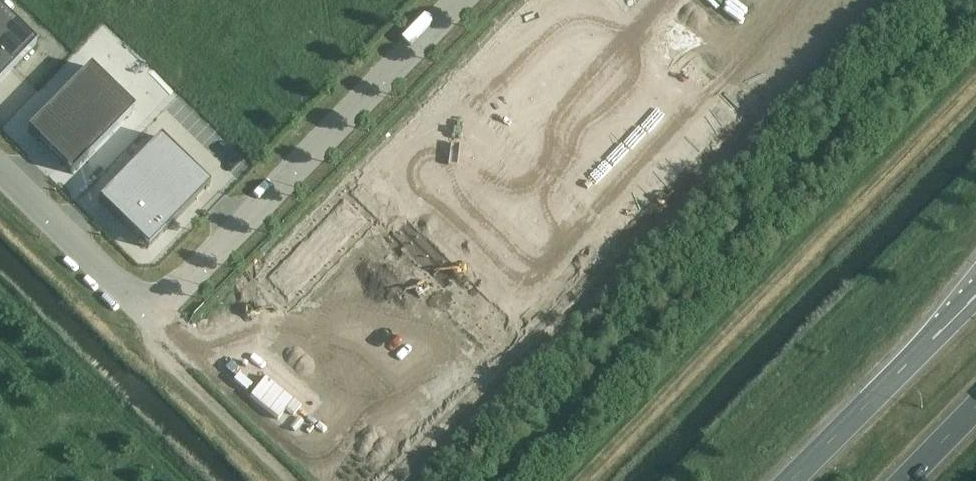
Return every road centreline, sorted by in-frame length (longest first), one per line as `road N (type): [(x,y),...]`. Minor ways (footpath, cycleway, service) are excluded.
road 1 (unclassified): [(0,164),(144,304),(161,308),(458,0)]
road 2 (trunk): [(975,297),(792,480)]

